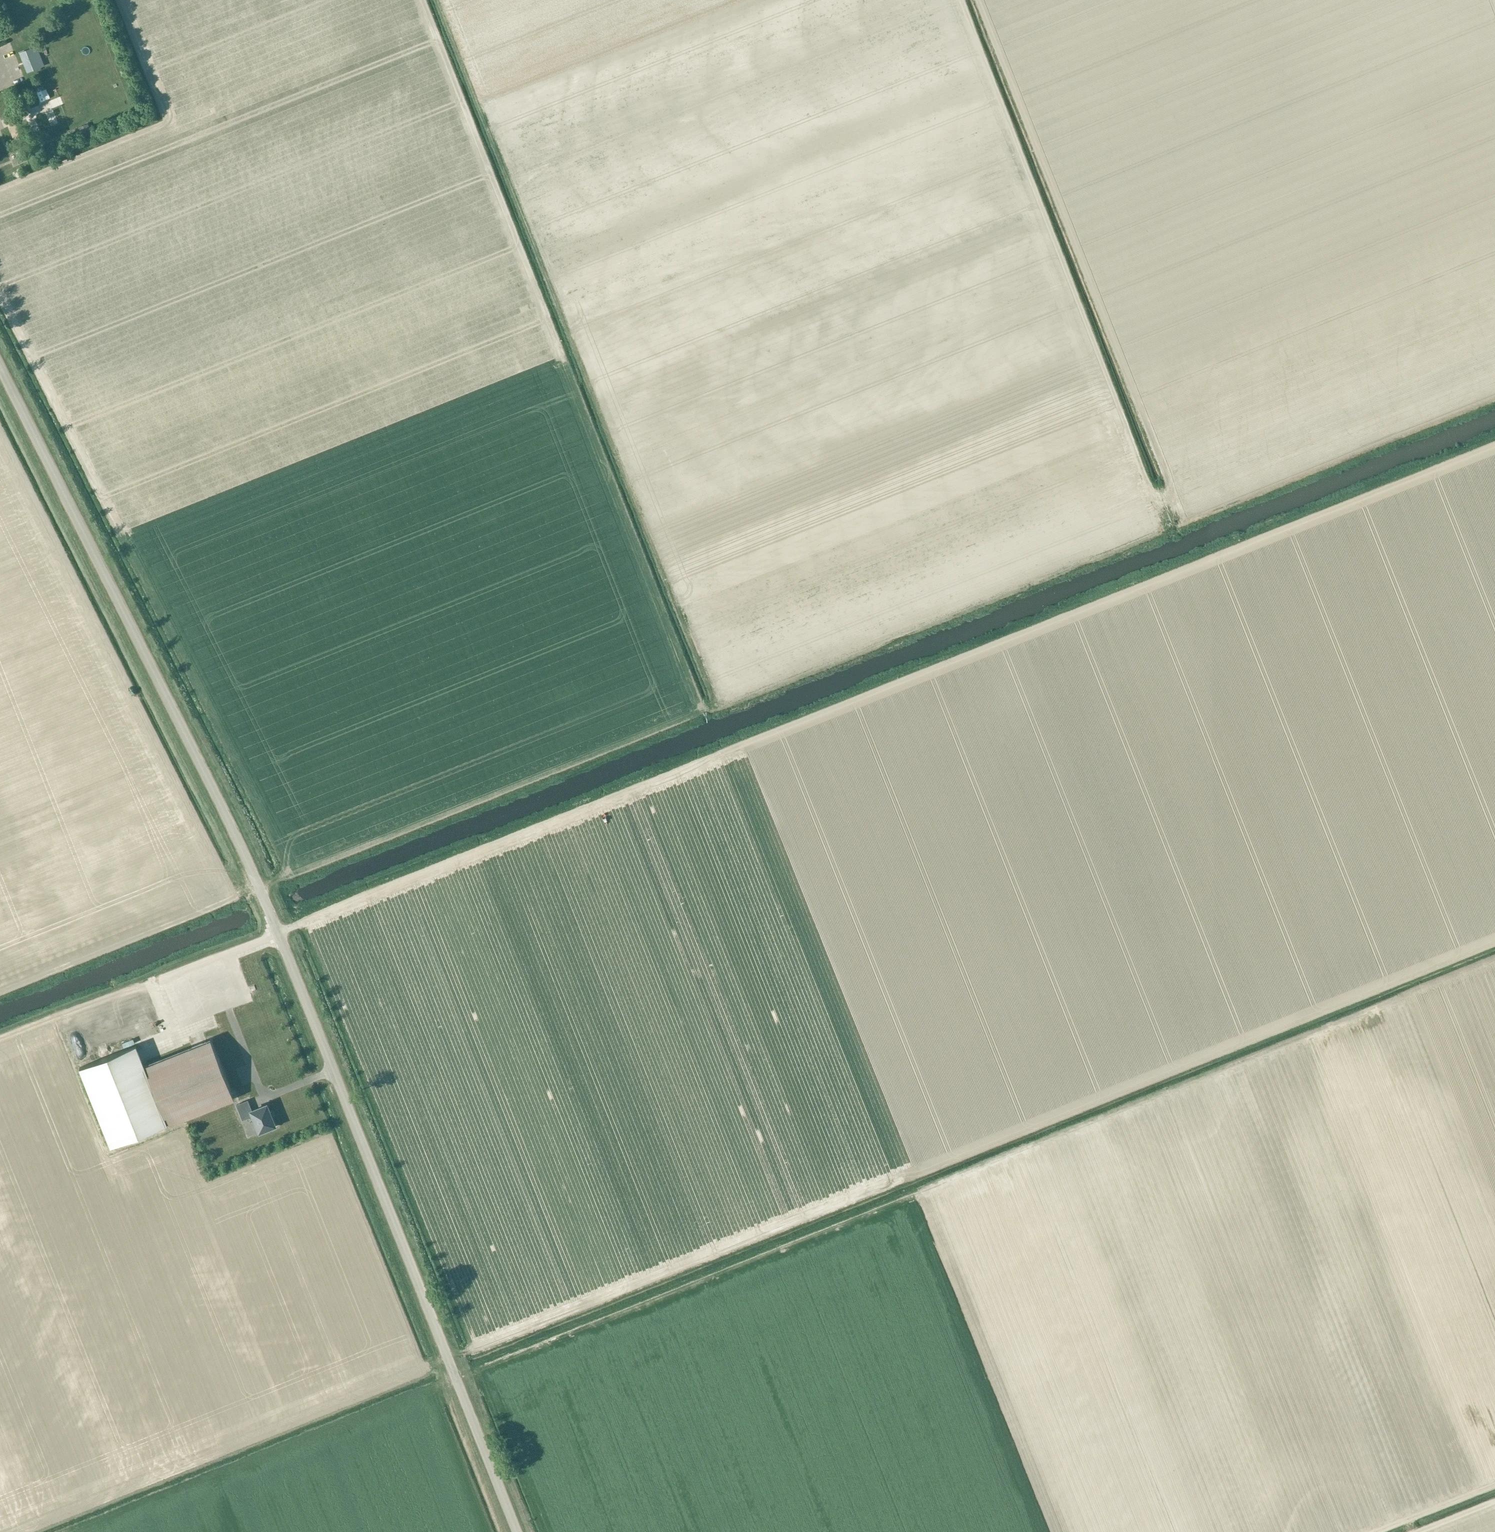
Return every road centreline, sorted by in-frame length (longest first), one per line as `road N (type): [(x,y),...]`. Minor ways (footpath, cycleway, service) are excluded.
road 1 (unclassified): [(517,1531),(227,819),(0,370)]

